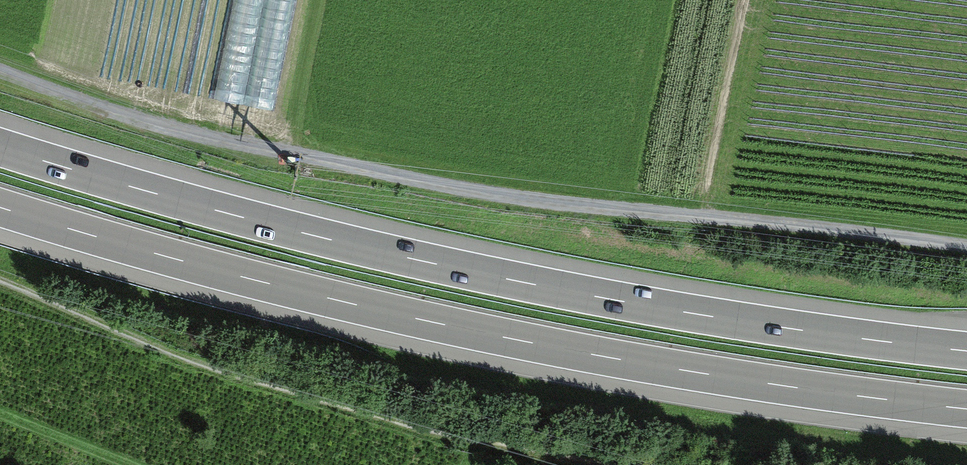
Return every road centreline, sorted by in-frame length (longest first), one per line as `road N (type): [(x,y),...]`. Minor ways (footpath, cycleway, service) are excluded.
road 1 (motorway): [(966,350),(514,280),(318,236),(0,146)]
road 2 (motorway): [(0,208),(241,278),(506,338),(966,410)]
road 3 (track): [(610,464),(467,442),(171,353),(0,280)]

